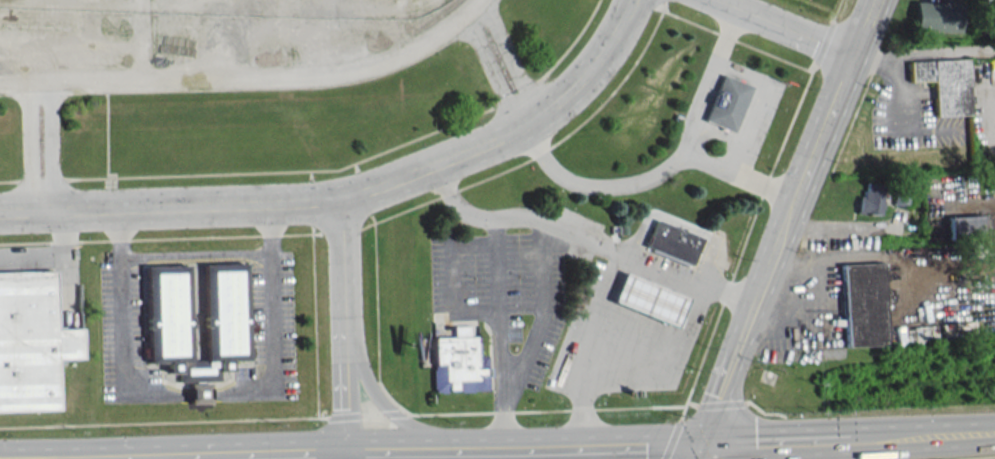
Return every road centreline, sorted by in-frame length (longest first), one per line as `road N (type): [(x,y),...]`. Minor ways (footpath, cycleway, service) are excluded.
road 1 (primary): [(64,458),(699,445)]
road 2 (residential): [(0,83),(340,73),(454,26),(478,0)]
road 3 (secondary): [(881,0),(693,458)]
road 4 (tertiary): [(632,0),(590,71),(532,120),(343,199)]
road 5 (tertiary): [(0,213),(343,199)]
road 6 (primary): [(699,445),(994,432)]
road 7 (tertiary): [(351,452),(343,199)]
road 8 (tertiary): [(719,0),(858,57)]
road 9 (residential): [(53,211),(46,81)]
road 10 (residential): [(25,82),(33,211)]
road 11 (residential): [(542,113),(475,4)]
road 12 (tertiary): [(433,450),(348,355)]
road 13 (residential): [(462,18),(520,126)]

